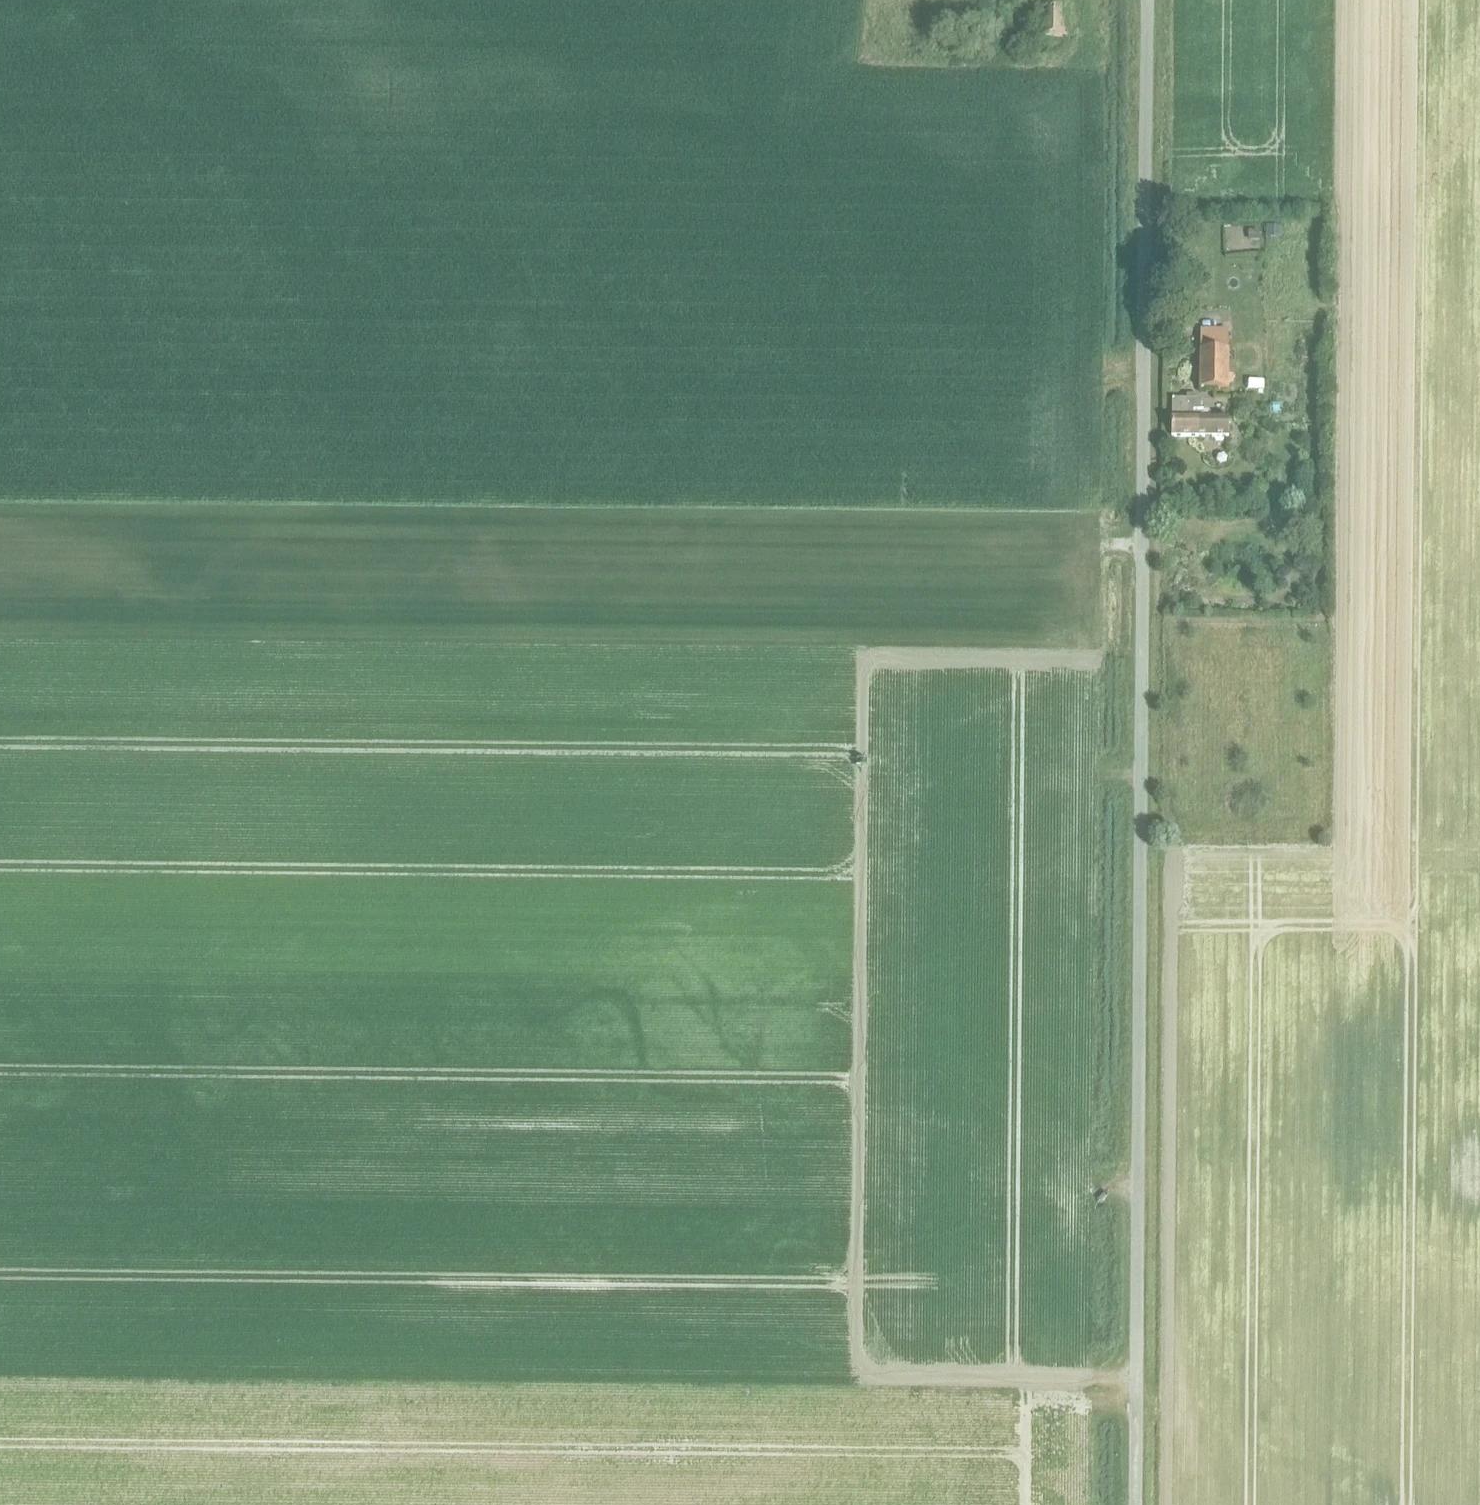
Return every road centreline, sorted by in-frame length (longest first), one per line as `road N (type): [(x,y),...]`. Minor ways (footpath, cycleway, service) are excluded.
road 1 (unclassified): [(1133,1504),(1145,0)]

